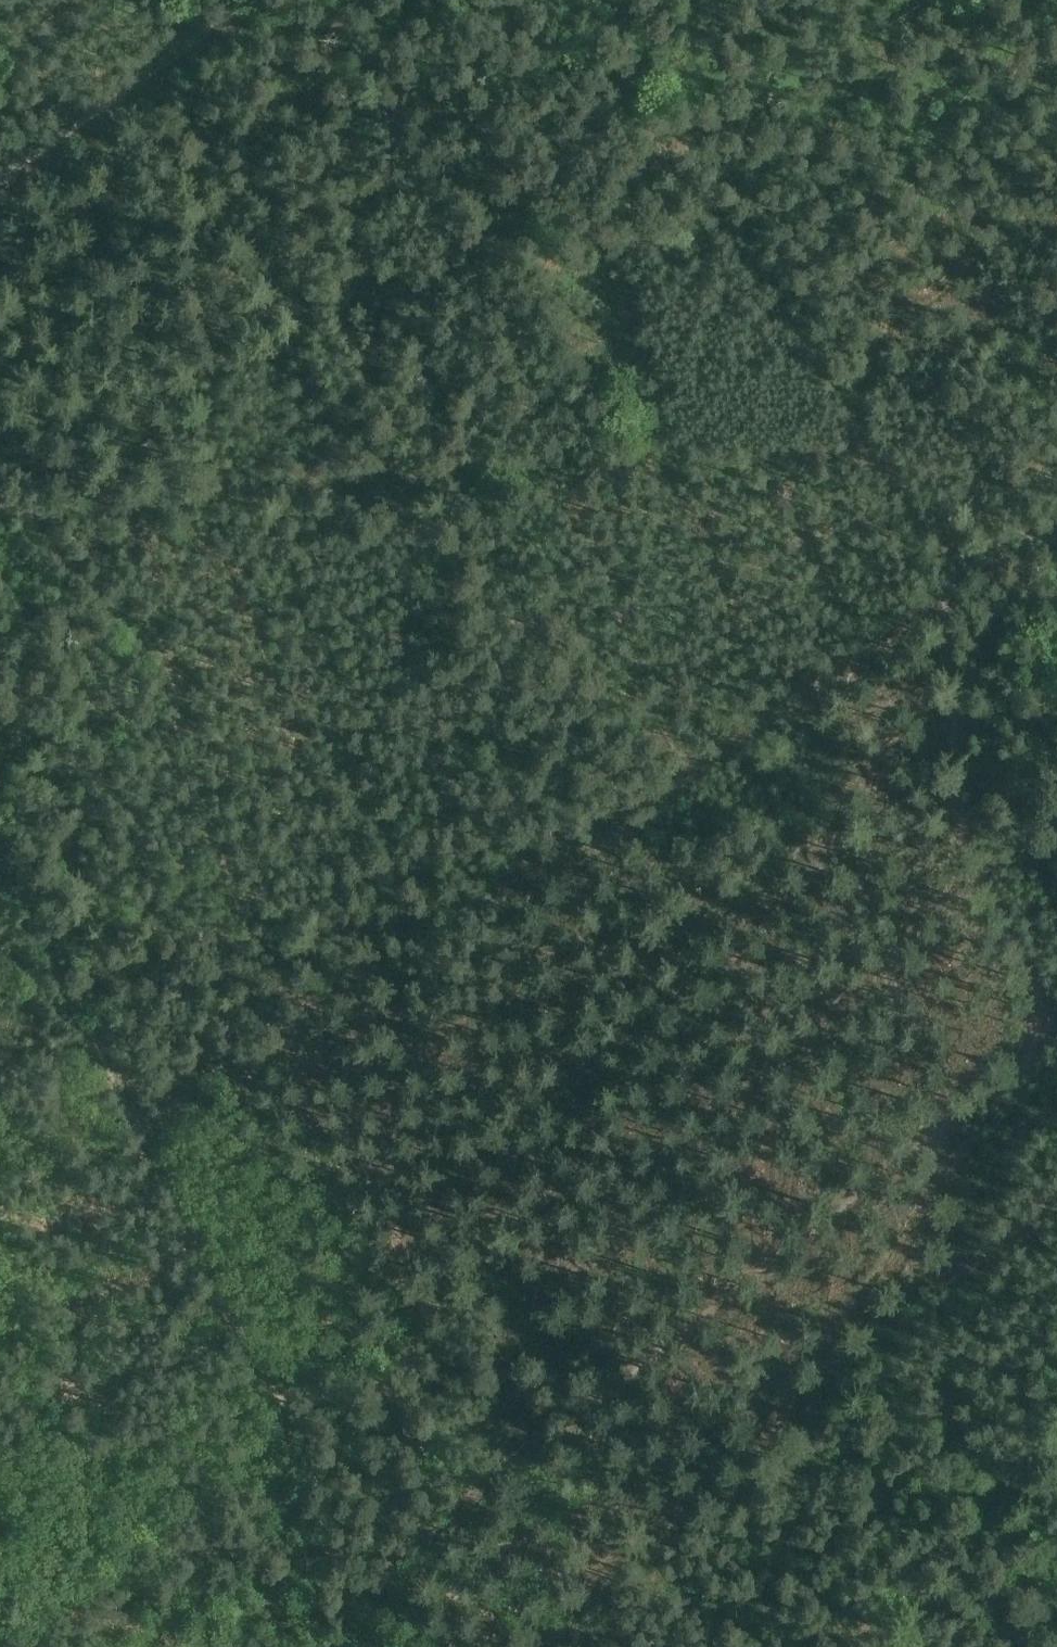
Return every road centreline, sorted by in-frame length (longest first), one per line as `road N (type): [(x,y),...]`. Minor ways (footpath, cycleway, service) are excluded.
road 1 (track): [(372,1581),(403,1549),(1045,1050),(1054,1027),(966,840),(946,629),(951,583),(965,564),(1056,523)]
road 2 (track): [(0,875),(408,1646)]
road 3 (track): [(244,0),(0,171)]

